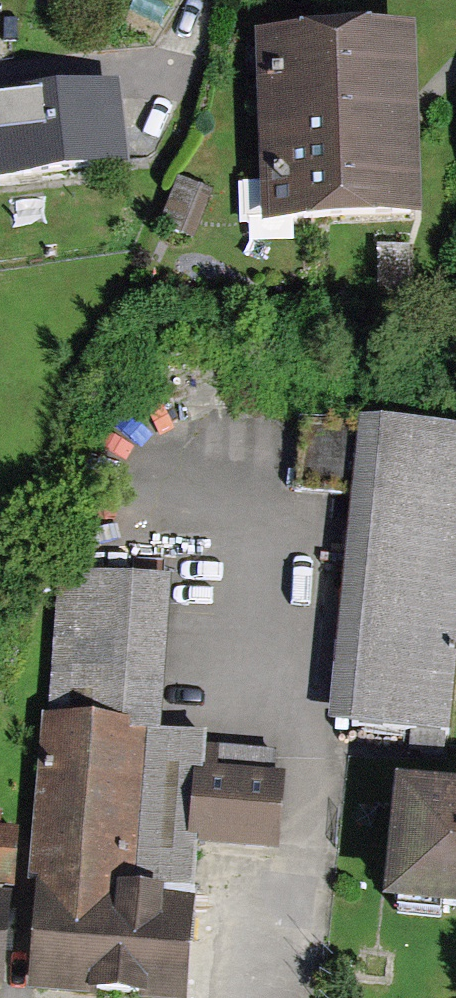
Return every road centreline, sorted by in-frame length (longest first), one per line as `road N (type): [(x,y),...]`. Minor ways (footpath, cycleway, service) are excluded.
road 1 (residential): [(191,75),(140,64),(0,76)]

